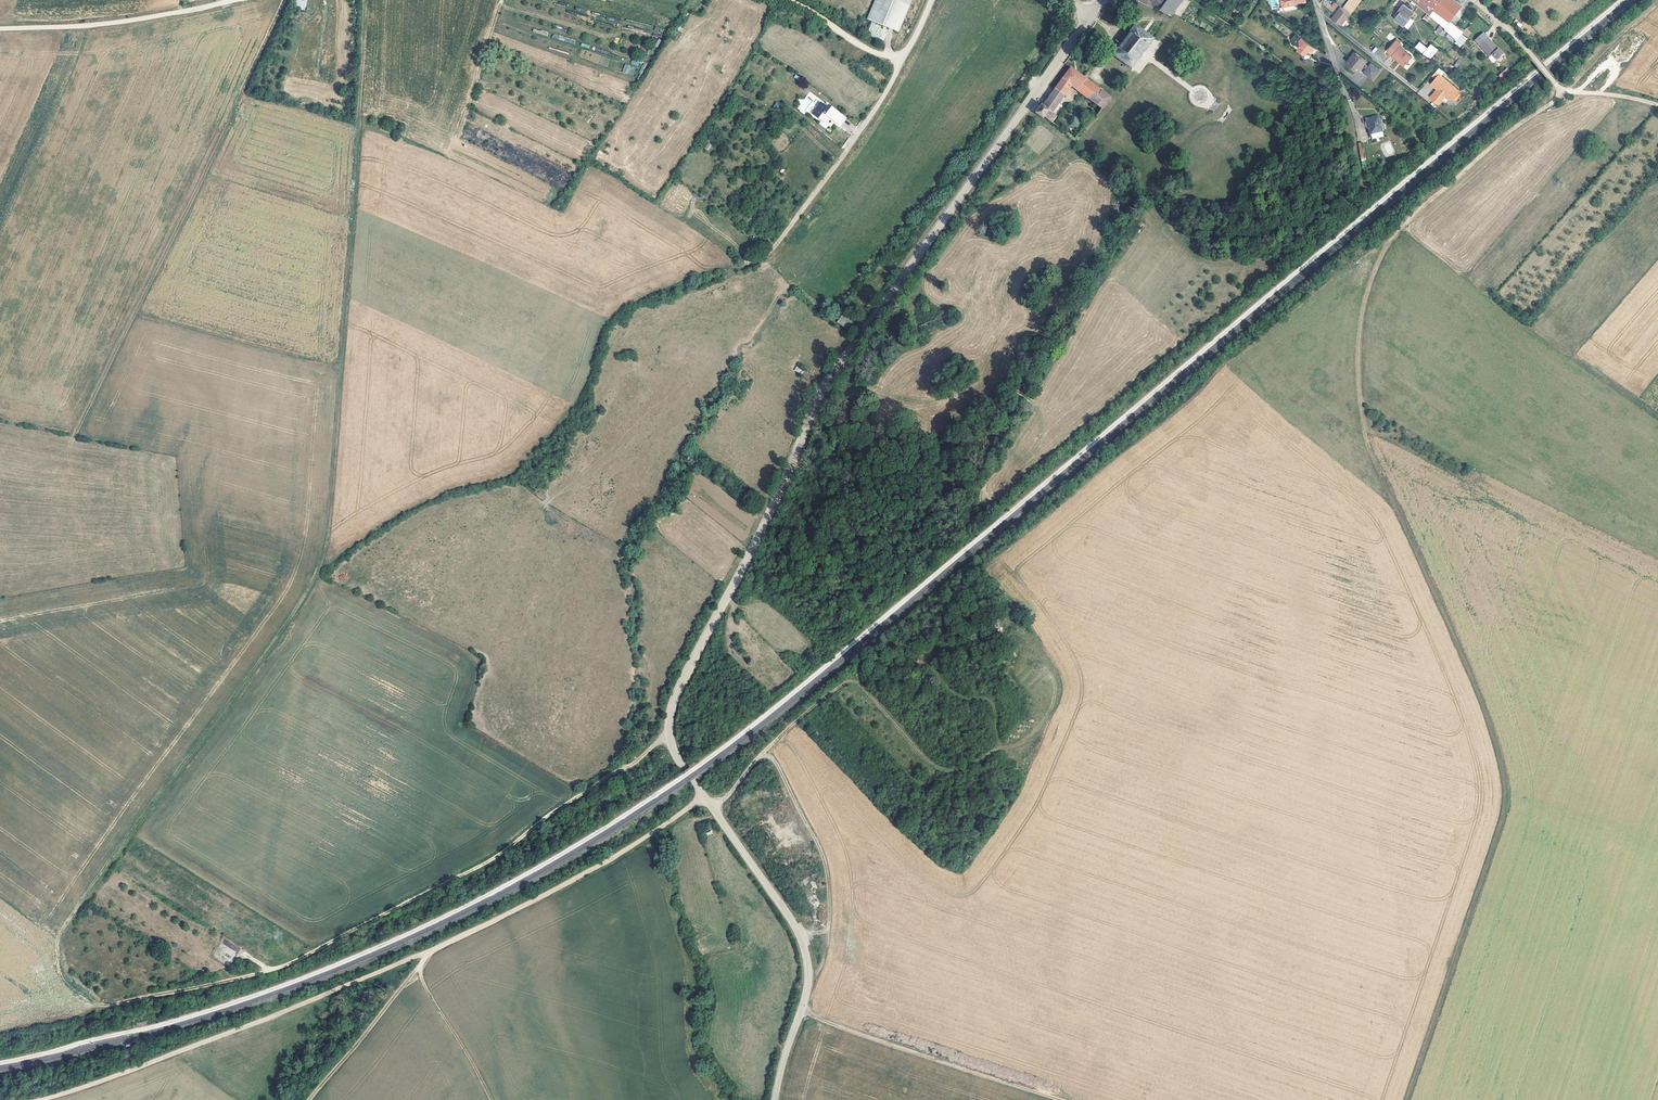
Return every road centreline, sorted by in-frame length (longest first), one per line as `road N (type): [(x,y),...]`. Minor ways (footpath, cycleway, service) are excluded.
road 1 (track): [(1410,1099),(1506,795),(1484,705),(1367,440),(1358,385),(1362,312),(1381,257),(1402,227),(1657,2)]
road 2 (track): [(362,0),(340,394),(321,567),(59,945)]
road 3 (track): [(705,797),(632,847),(428,953),(41,1099)]
road 4 (unclassified): [(670,733),(681,685),(752,553),(822,390),(1029,103)]
road 5 (track): [(670,733),(486,863),(295,962),(108,1006)]
road 6 (track): [(0,417),(76,433),(287,0)]
road 7 (unclassified): [(775,1099),(809,987),(808,957),(790,916),(712,806)]
road 8 (track): [(1402,227),(1657,415)]
road 9 (track): [(804,1007),(1058,1099)]
road 10 (track): [(810,978),(825,954),(827,872),(779,769),(761,755)]
road 11 (track): [(0,29),(117,22),(237,0)]
road 12 (track): [(769,253),(902,62)]
road 13 (track): [(136,312),(342,367)]
road 14 (track): [(863,688),(851,682),(831,692),(712,806)]
road 15 (track): [(789,0),(902,62),(932,0)]
road 16 (track): [(309,1099),(428,953)]
road 17 (track): [(1506,795),(1657,845)]
road 18 (track): [(420,967),(489,1099)]

